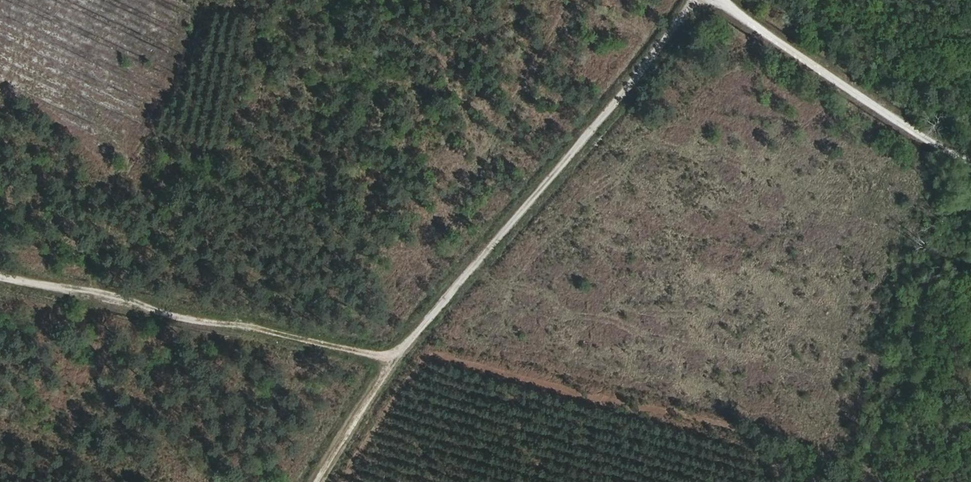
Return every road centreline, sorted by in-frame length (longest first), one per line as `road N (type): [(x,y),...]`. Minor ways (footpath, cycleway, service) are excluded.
road 1 (track): [(687,0),(542,190),(386,343),(297,481)]
road 2 (track): [(0,266),(386,343)]
road 3 (unclassified): [(719,0),(731,18),(970,154)]

